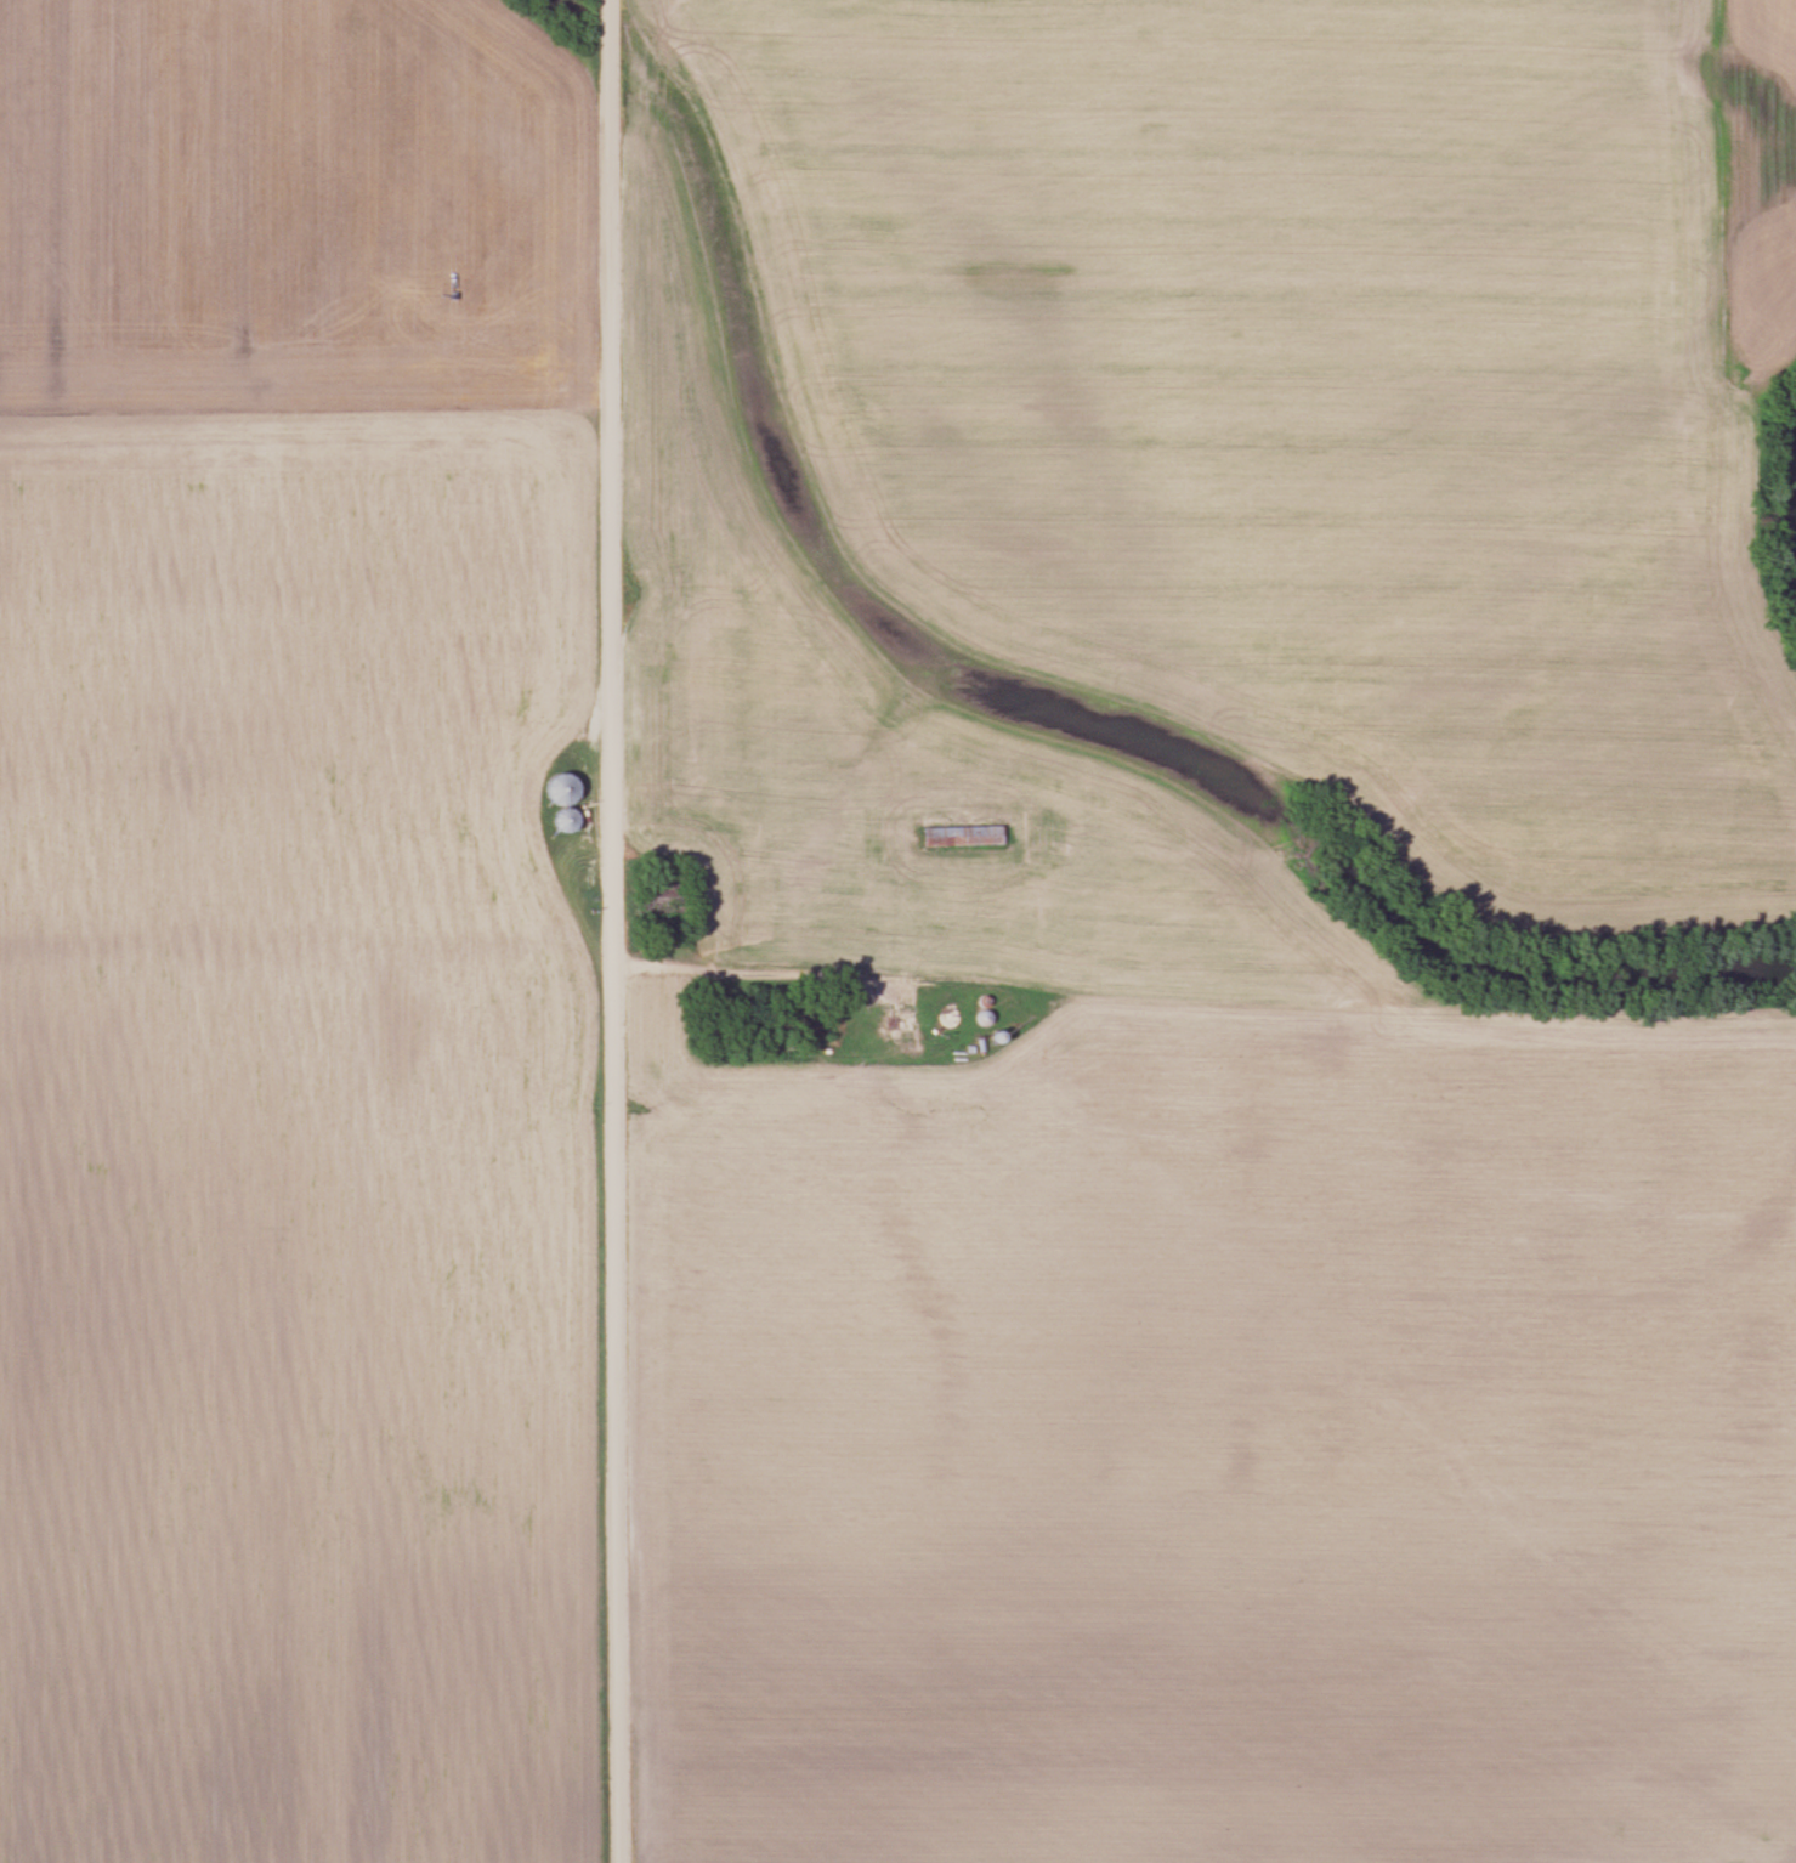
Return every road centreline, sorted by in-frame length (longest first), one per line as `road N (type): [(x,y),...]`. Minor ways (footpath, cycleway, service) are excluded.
road 1 (residential): [(621,1862),(611,0)]

